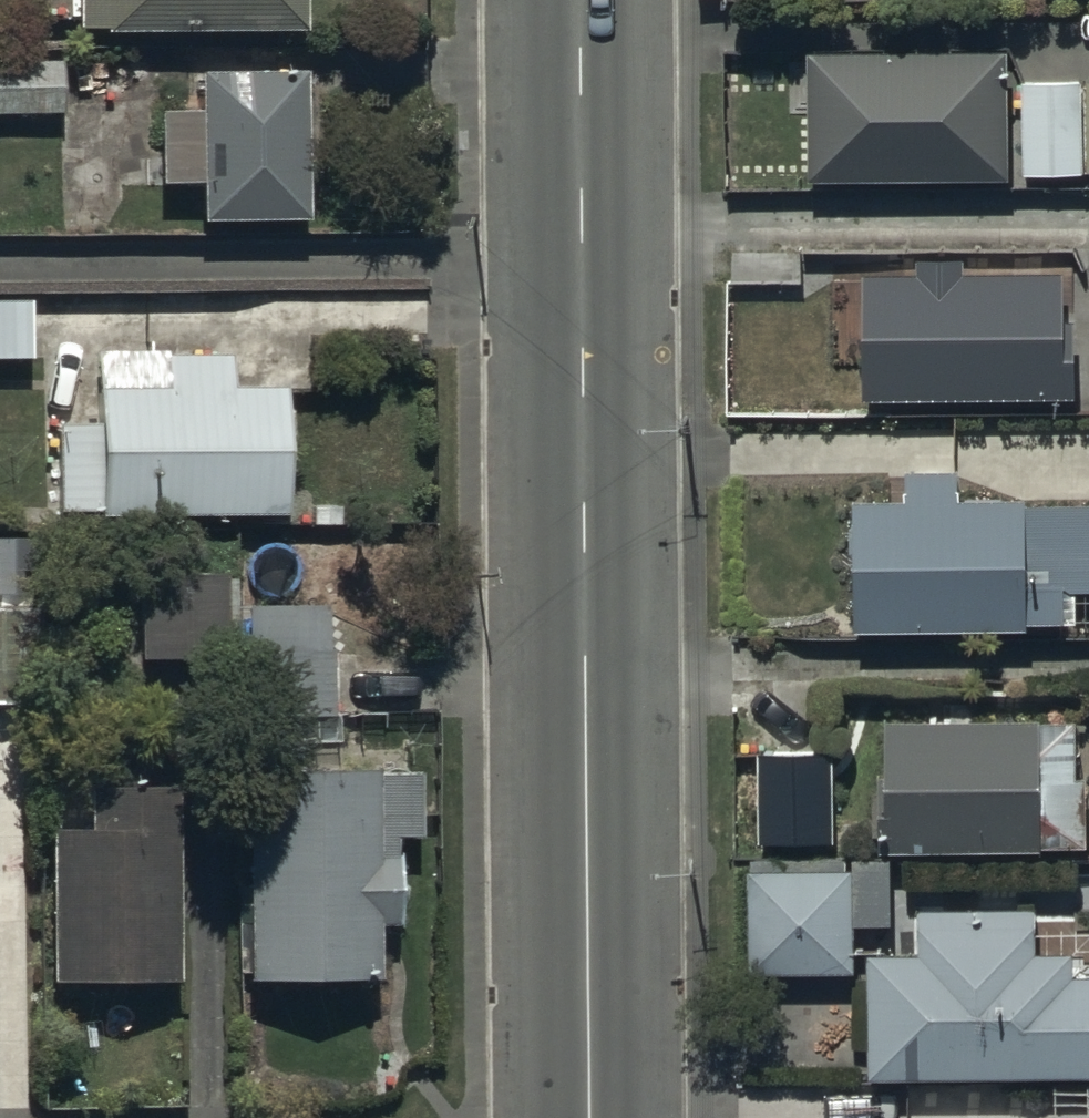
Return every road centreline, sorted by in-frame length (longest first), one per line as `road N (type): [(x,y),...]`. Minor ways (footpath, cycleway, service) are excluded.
road 1 (tertiary): [(576,0),(593,1117)]

